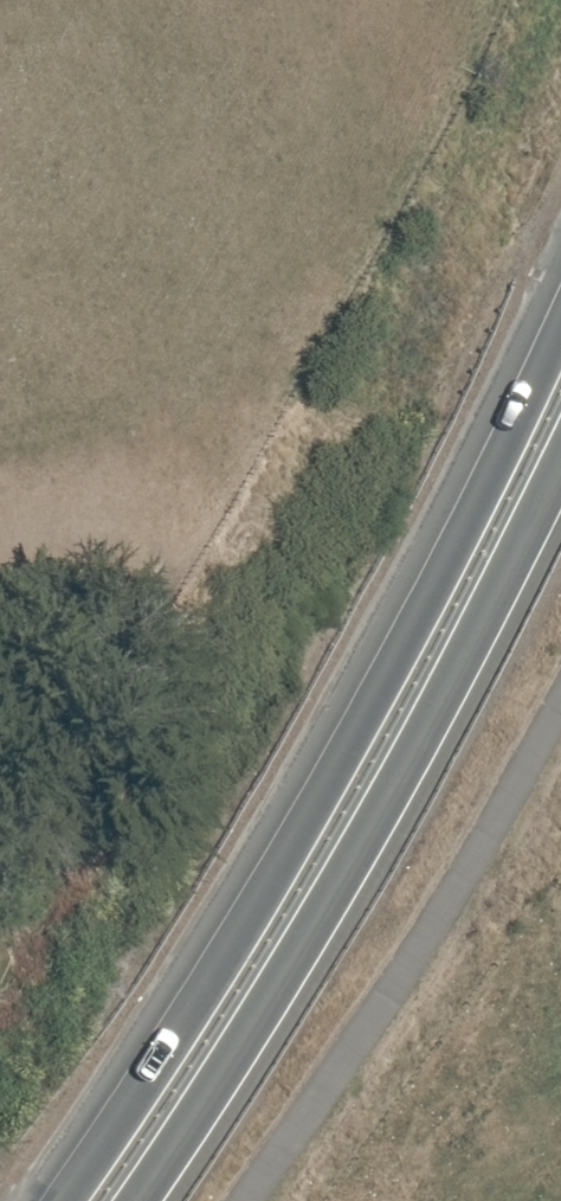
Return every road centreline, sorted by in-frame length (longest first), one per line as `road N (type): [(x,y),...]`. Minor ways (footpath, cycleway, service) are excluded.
road 1 (trunk): [(68,1200),(222,965),(365,719),(560,329)]
road 2 (trunk): [(560,464),(383,812),(229,1073),(140,1200)]

